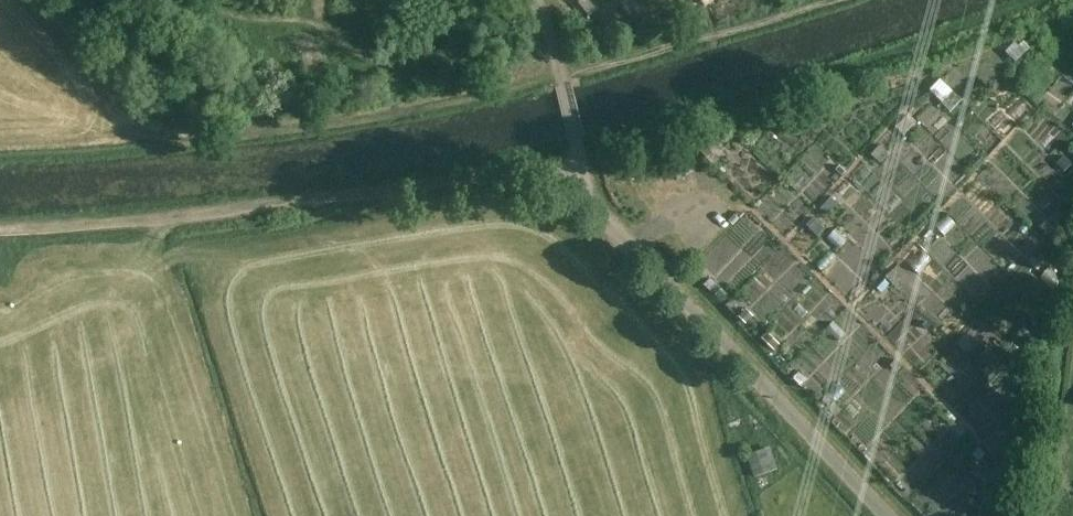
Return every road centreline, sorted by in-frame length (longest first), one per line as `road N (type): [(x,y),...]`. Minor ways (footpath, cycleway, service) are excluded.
road 1 (track): [(0,229),(160,222),(506,170),(552,172)]
road 2 (unclassified): [(885,515),(580,190),(552,172)]
road 3 (track): [(560,76),(436,107),(188,142)]

